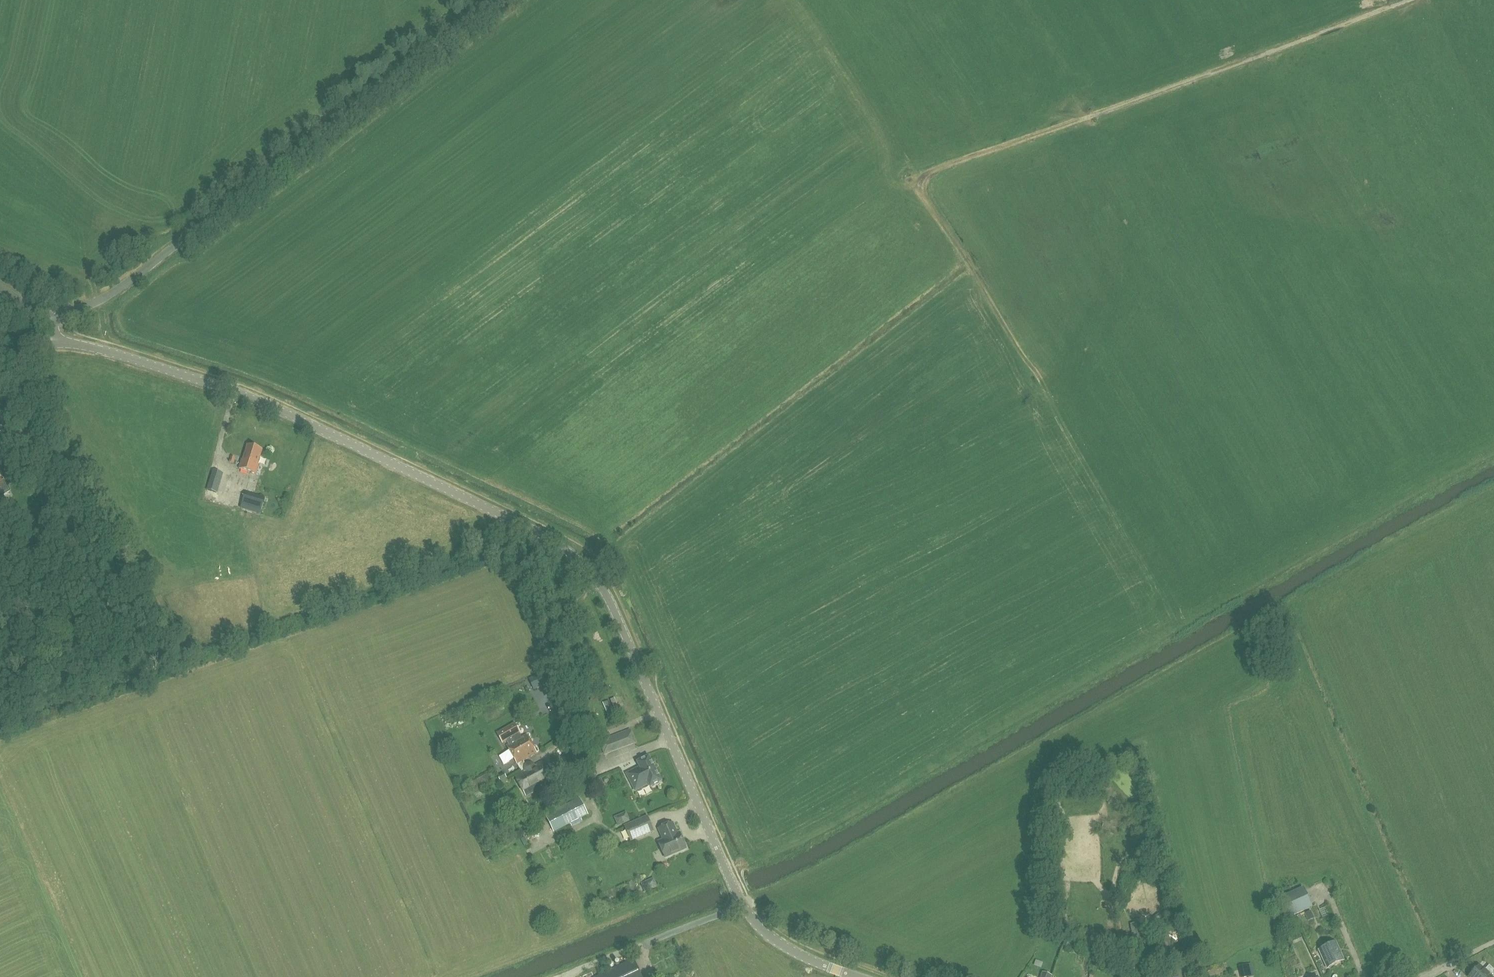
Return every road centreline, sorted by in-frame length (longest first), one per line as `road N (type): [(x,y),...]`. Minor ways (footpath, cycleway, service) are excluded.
road 1 (tertiary): [(850,976),(777,945),(749,917),(602,588),(554,541),(249,398),(104,350),(53,343)]
road 2 (unclassified): [(48,320),(107,296),(494,0)]
road 3 (track): [(522,523),(588,726),(603,735),(657,710)]

